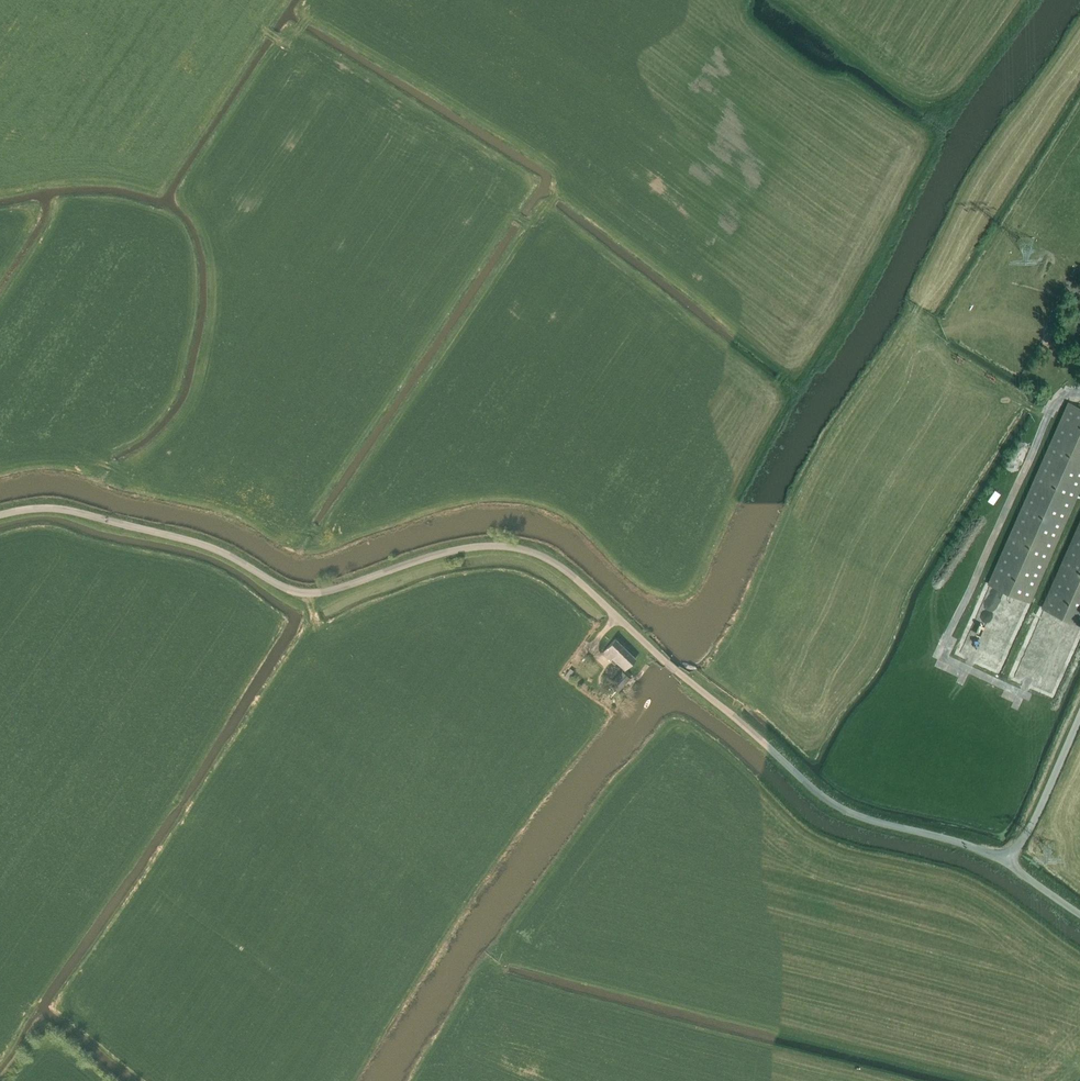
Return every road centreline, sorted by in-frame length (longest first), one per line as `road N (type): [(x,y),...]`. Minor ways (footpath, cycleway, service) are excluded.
road 1 (unclassified): [(1004,860),(827,799),(579,580),(537,553),(460,549),(307,592),(188,539),(54,508),(0,514)]
road 2 (unclassified): [(1004,860),(1030,829),(1079,716)]

